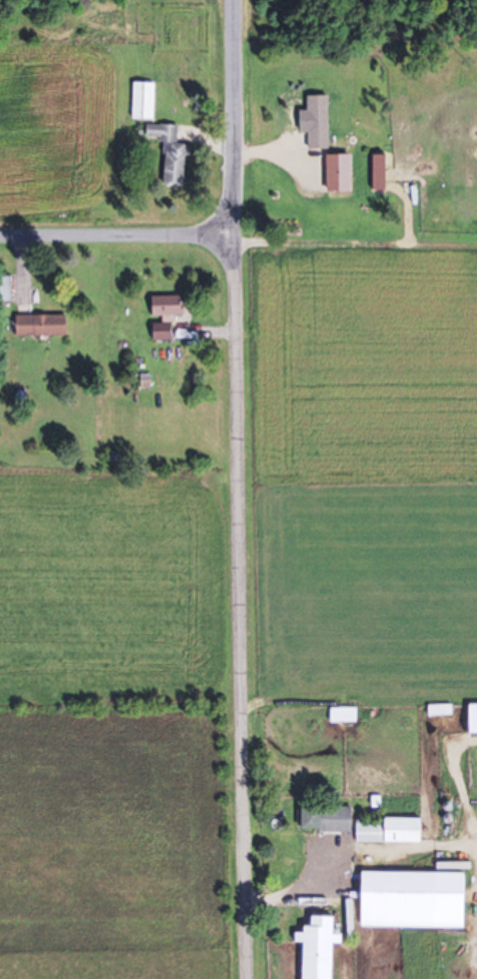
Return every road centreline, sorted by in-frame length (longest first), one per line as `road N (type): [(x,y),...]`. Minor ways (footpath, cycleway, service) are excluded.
road 1 (residential): [(246,978),(233,237)]
road 2 (residential): [(229,0),(233,237)]
road 3 (residential): [(233,237),(0,239)]

